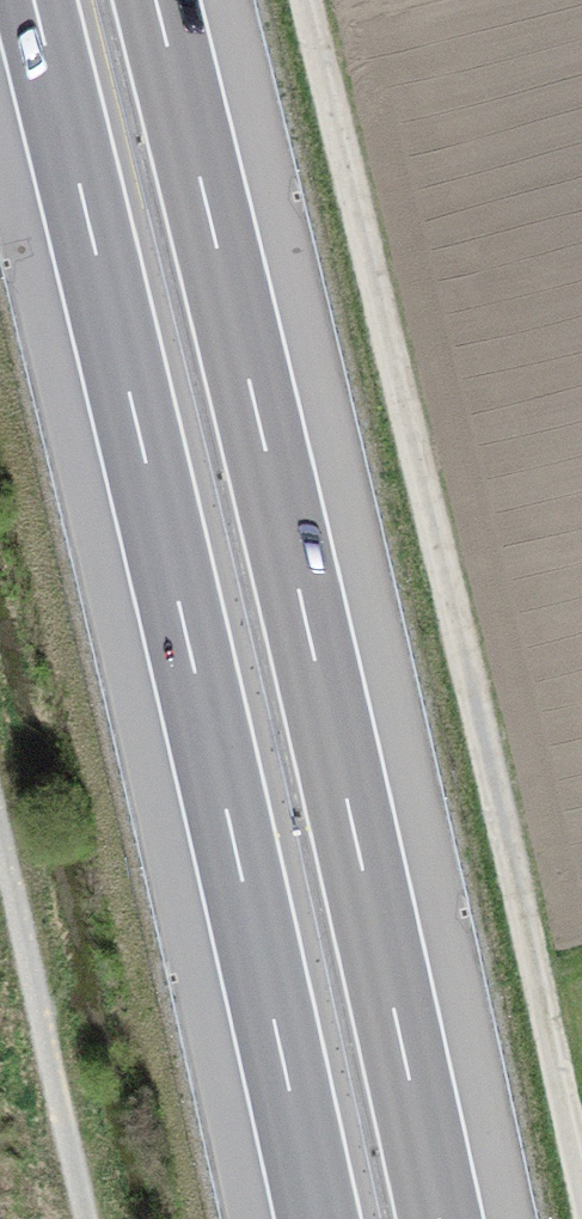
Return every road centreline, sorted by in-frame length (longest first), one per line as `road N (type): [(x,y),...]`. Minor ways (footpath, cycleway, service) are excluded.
road 1 (motorway): [(440,1218),(156,0)]
road 2 (motorway): [(34,0),(317,1218)]
road 3 (track): [(581,1183),(306,0)]
road 4 (track): [(88,1218),(0,842)]

